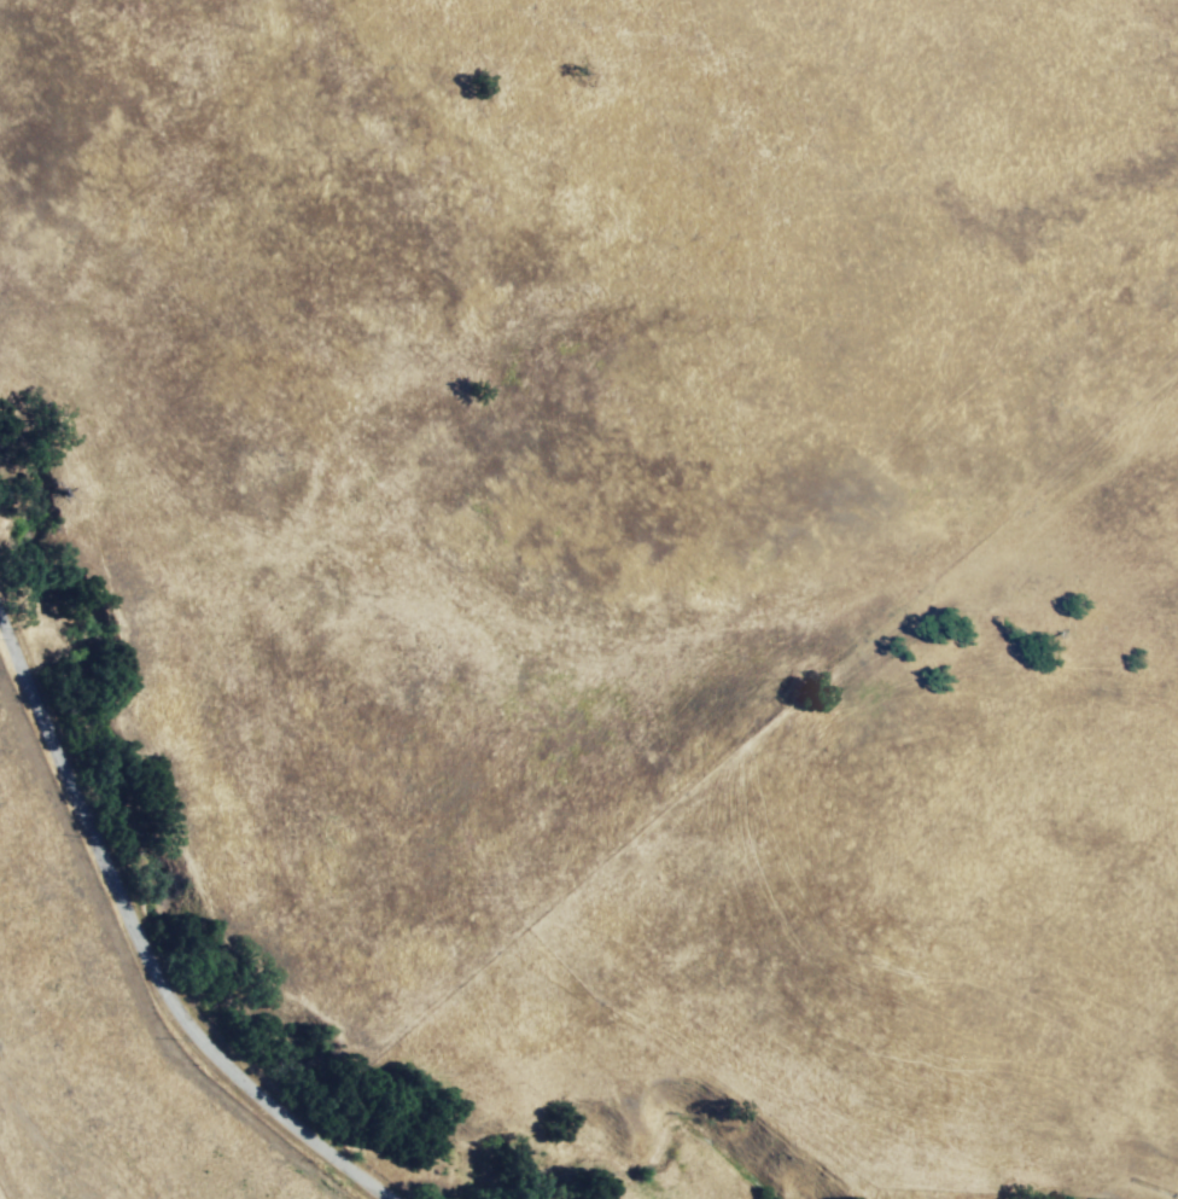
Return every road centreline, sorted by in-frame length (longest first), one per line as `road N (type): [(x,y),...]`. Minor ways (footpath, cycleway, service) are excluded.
road 1 (residential): [(371,1198),(169,1036),(0,683)]

